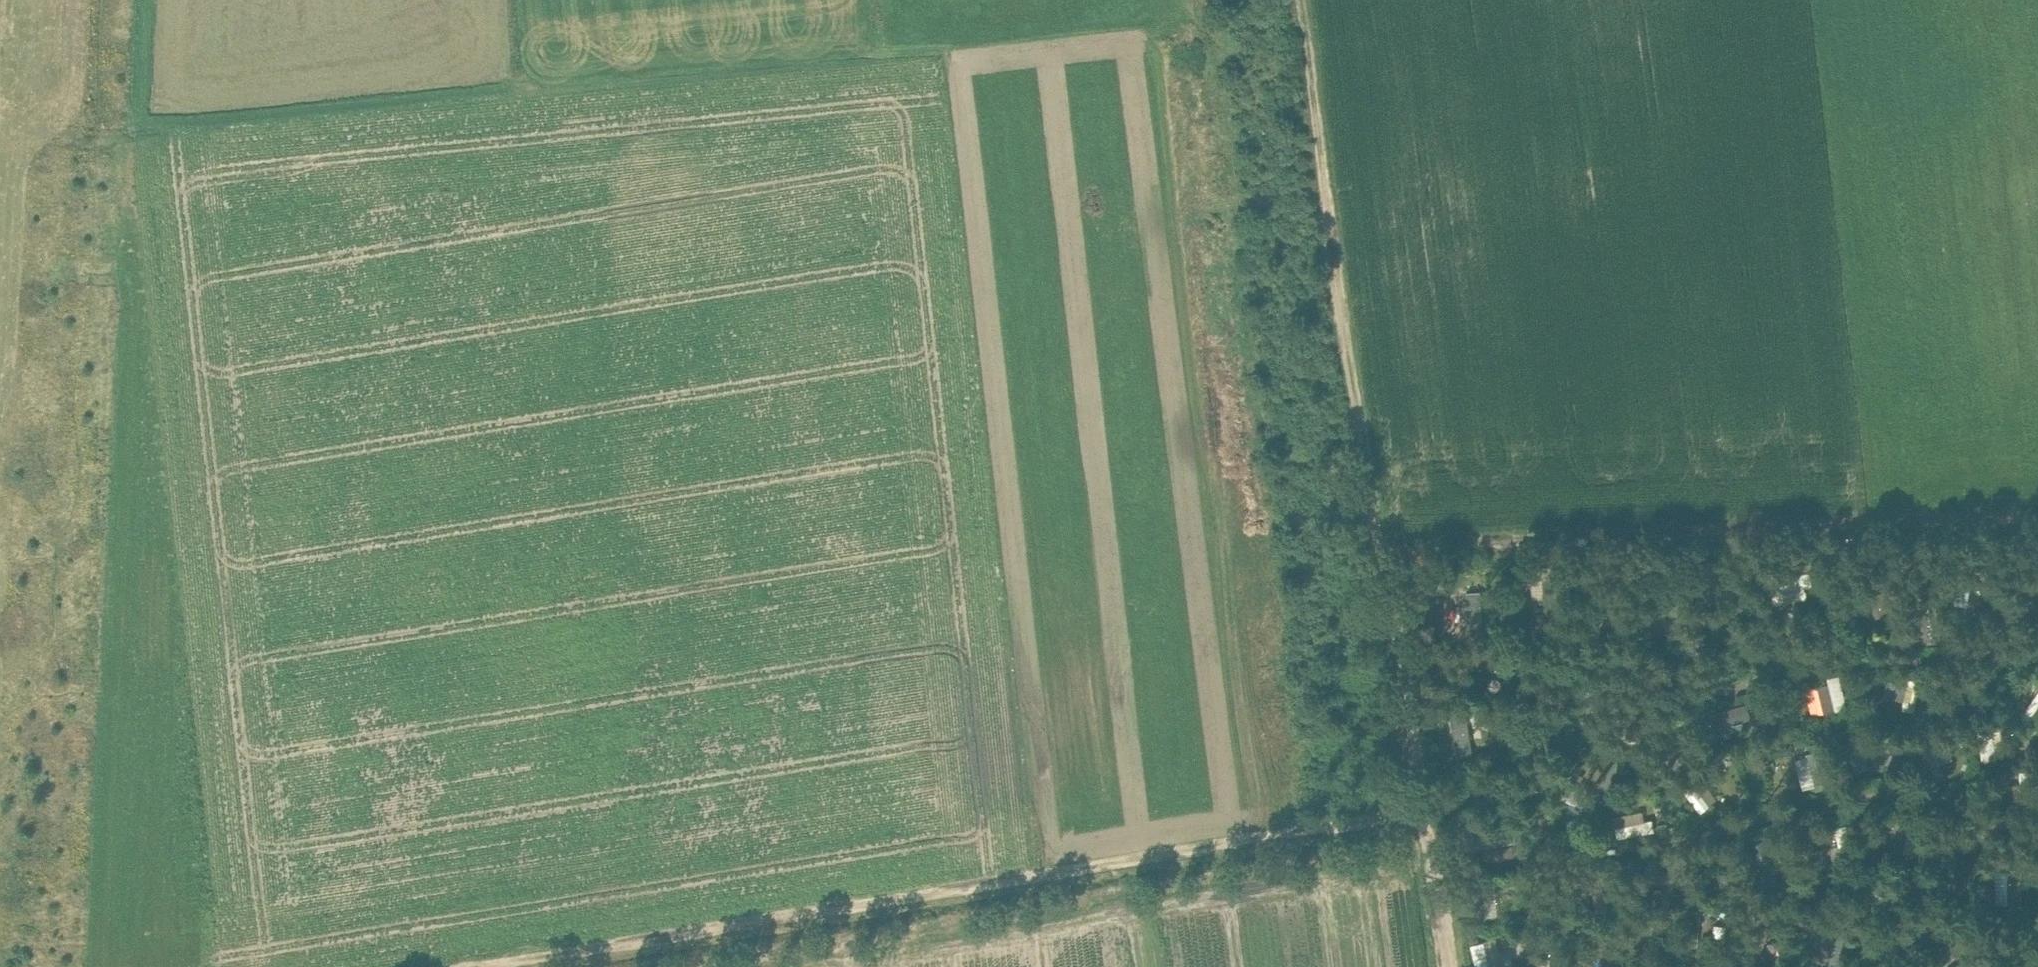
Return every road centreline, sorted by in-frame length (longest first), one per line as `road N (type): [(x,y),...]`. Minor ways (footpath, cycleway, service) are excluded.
road 1 (track): [(462,966),(1416,814)]
road 2 (residential): [(2037,646),(1925,628),(1853,629),(1716,690),(1593,663),(1547,669),(1534,712),(1551,836)]
road 3 (track): [(2037,513),(1376,540)]
road 4 (track): [(1304,0),(1376,540)]
road 5 (residential): [(1551,836),(1707,837),(1844,800),(1892,796),(2037,819)]
road 6 (track): [(1376,540),(1416,814)]
road 7 (track): [(1416,814),(1434,966)]
road 8 (residential): [(1551,836),(1565,966)]

